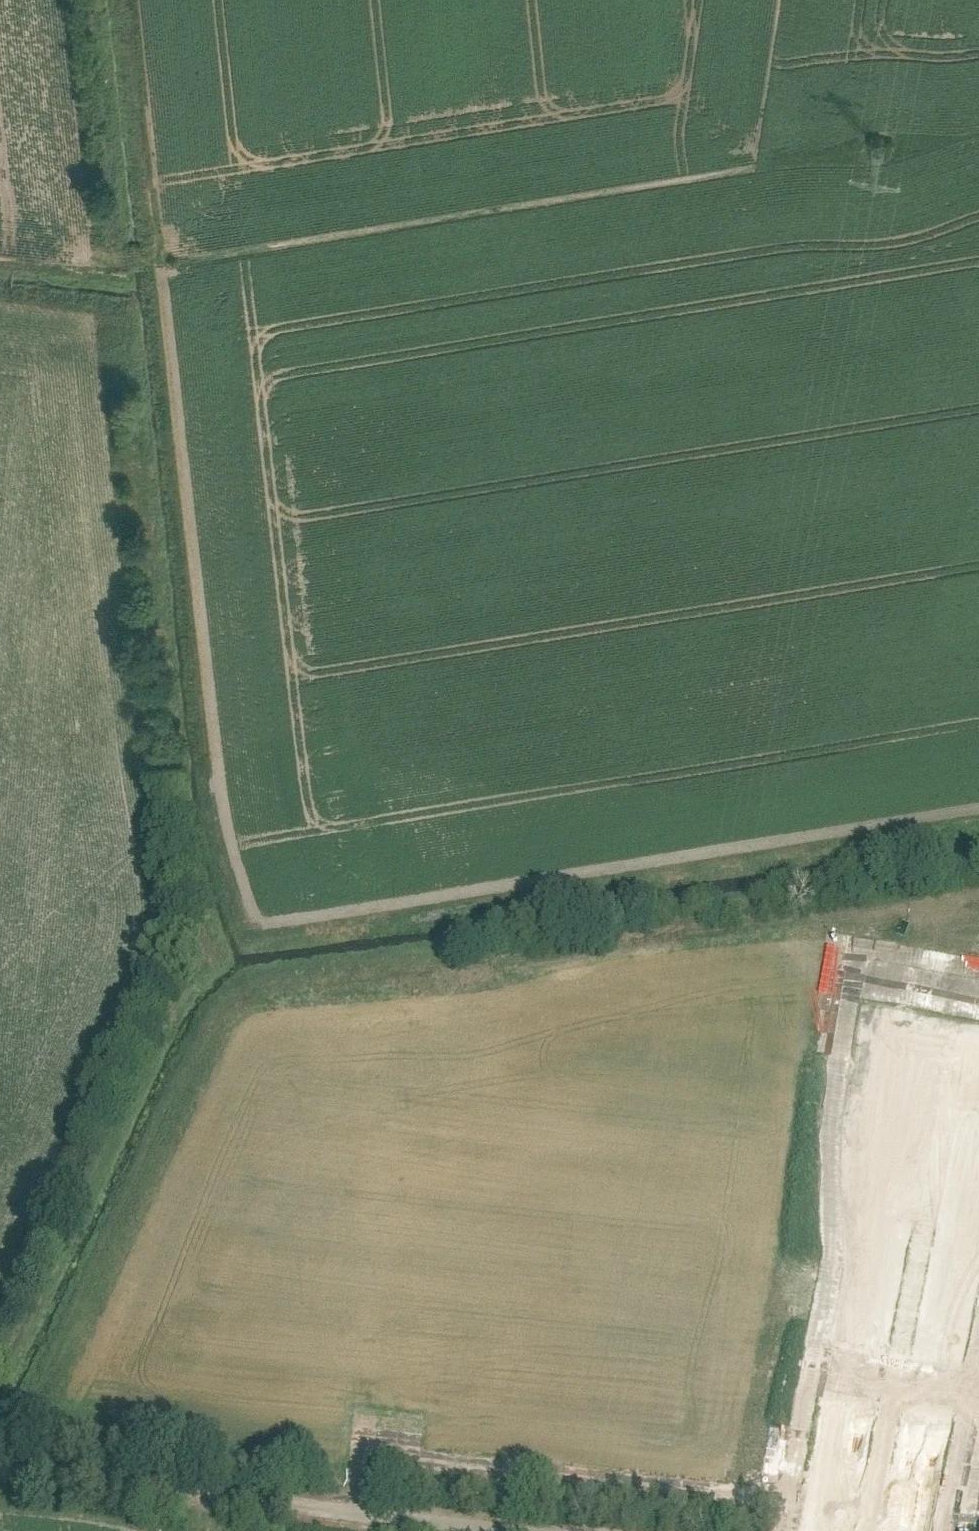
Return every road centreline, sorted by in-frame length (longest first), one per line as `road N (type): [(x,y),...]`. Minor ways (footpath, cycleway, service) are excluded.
road 1 (residential): [(0,1482),(442,1530)]

